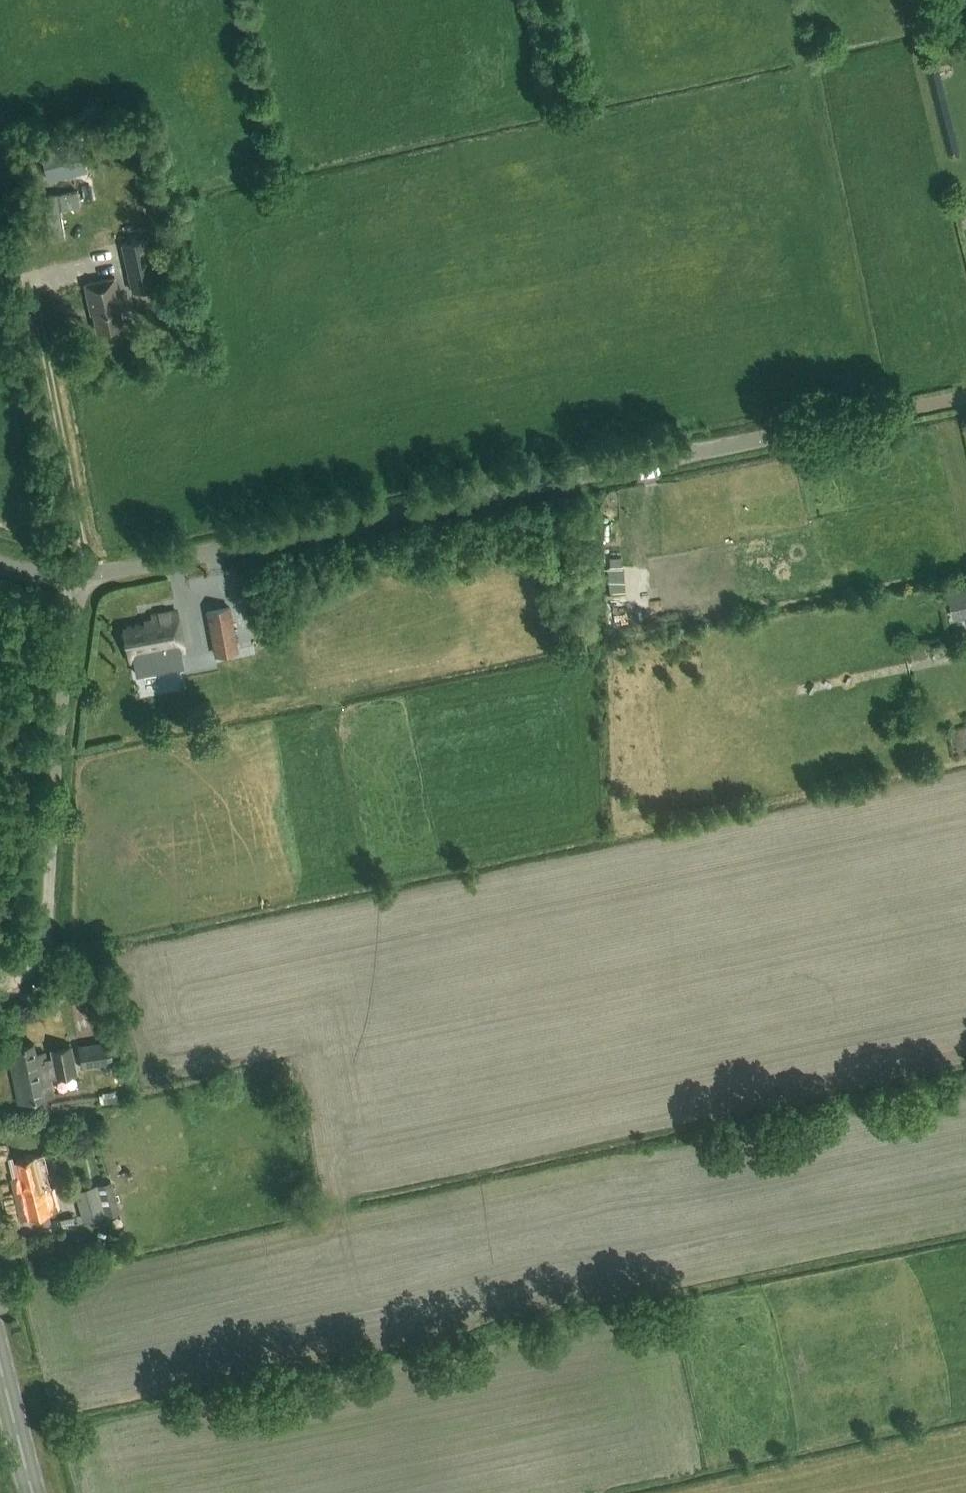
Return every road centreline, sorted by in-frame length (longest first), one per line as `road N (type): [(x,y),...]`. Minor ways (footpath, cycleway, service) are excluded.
road 1 (unclassified): [(78,578),(965,397)]
road 2 (unclassified): [(0,989),(19,980),(43,946),(78,578)]
road 3 (primary): [(30,1492),(0,1373)]

